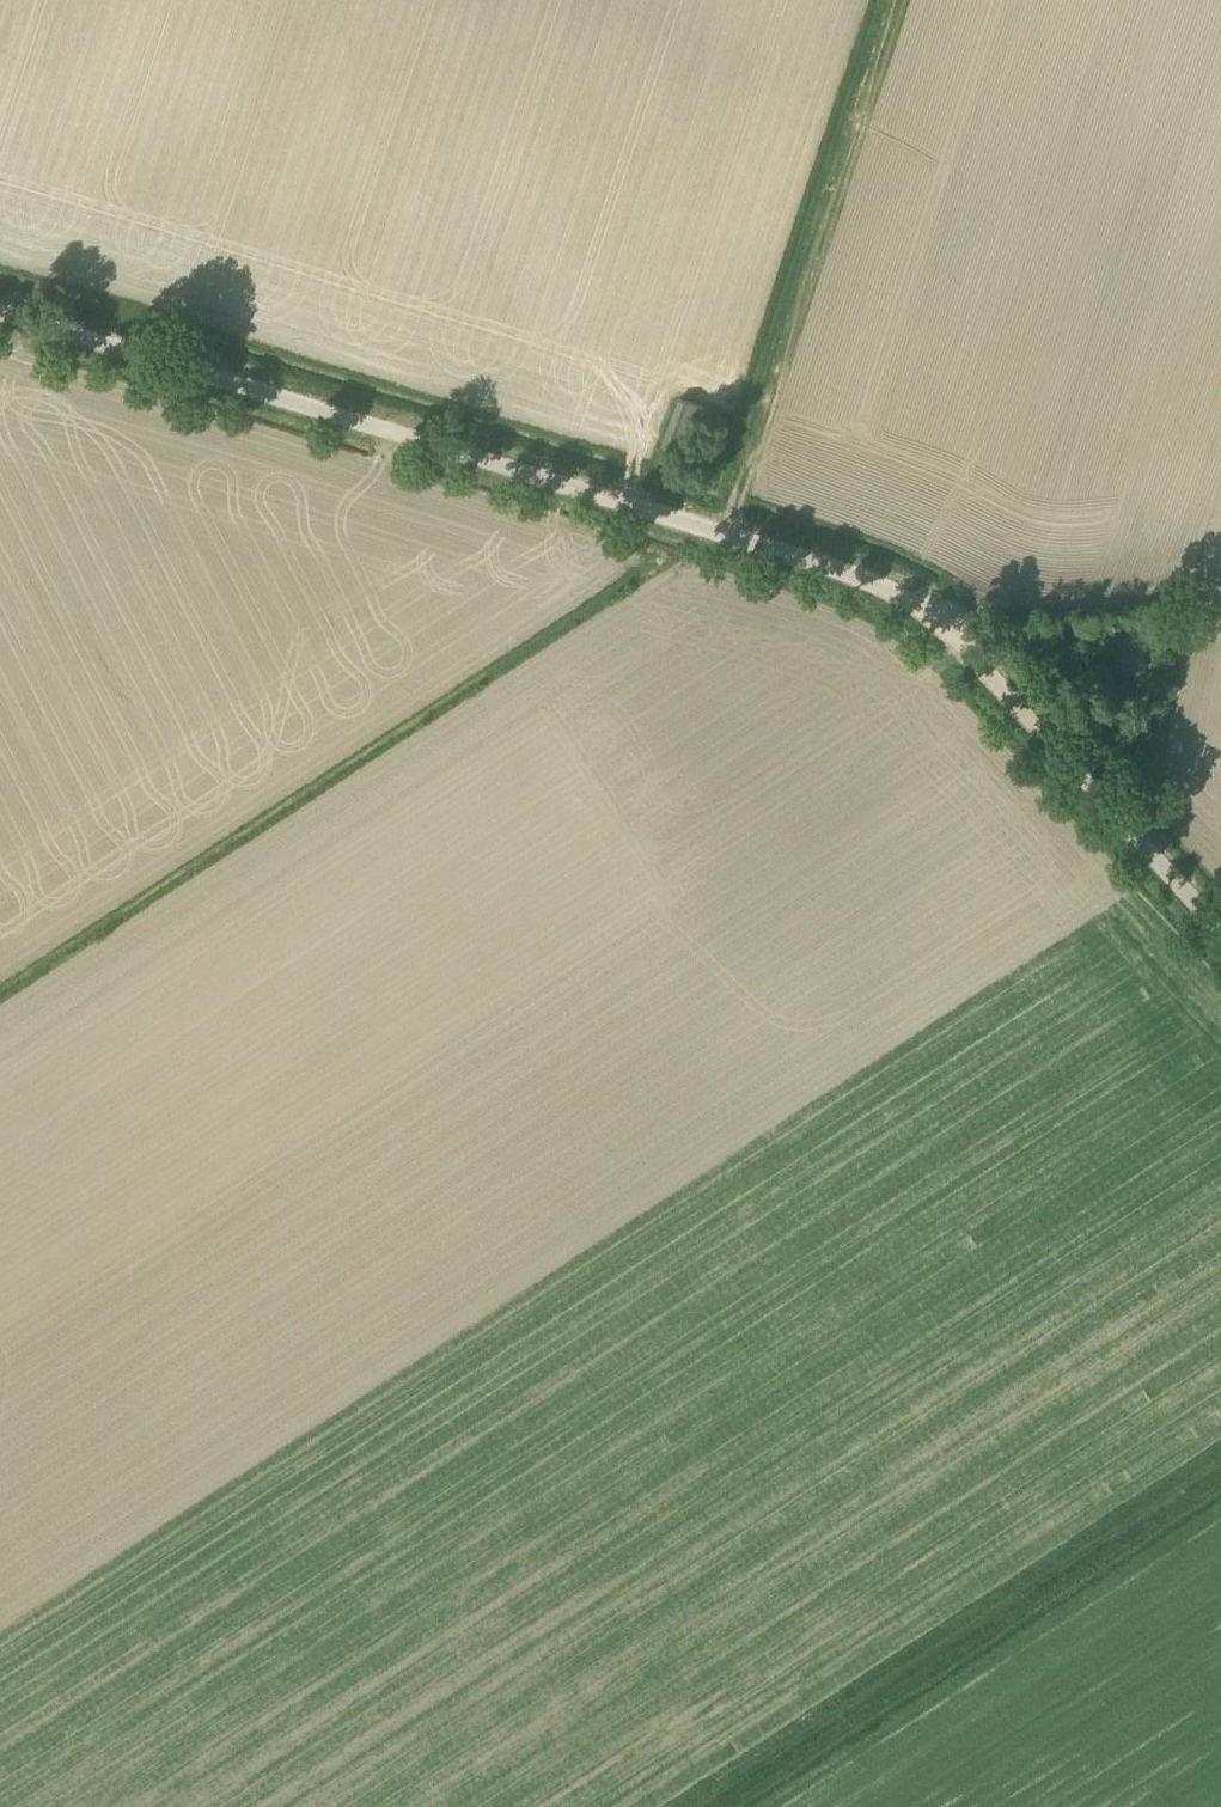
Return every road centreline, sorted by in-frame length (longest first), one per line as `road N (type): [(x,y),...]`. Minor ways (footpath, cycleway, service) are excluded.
road 1 (track): [(1220,925),(925,601),(840,561),(0,311)]

